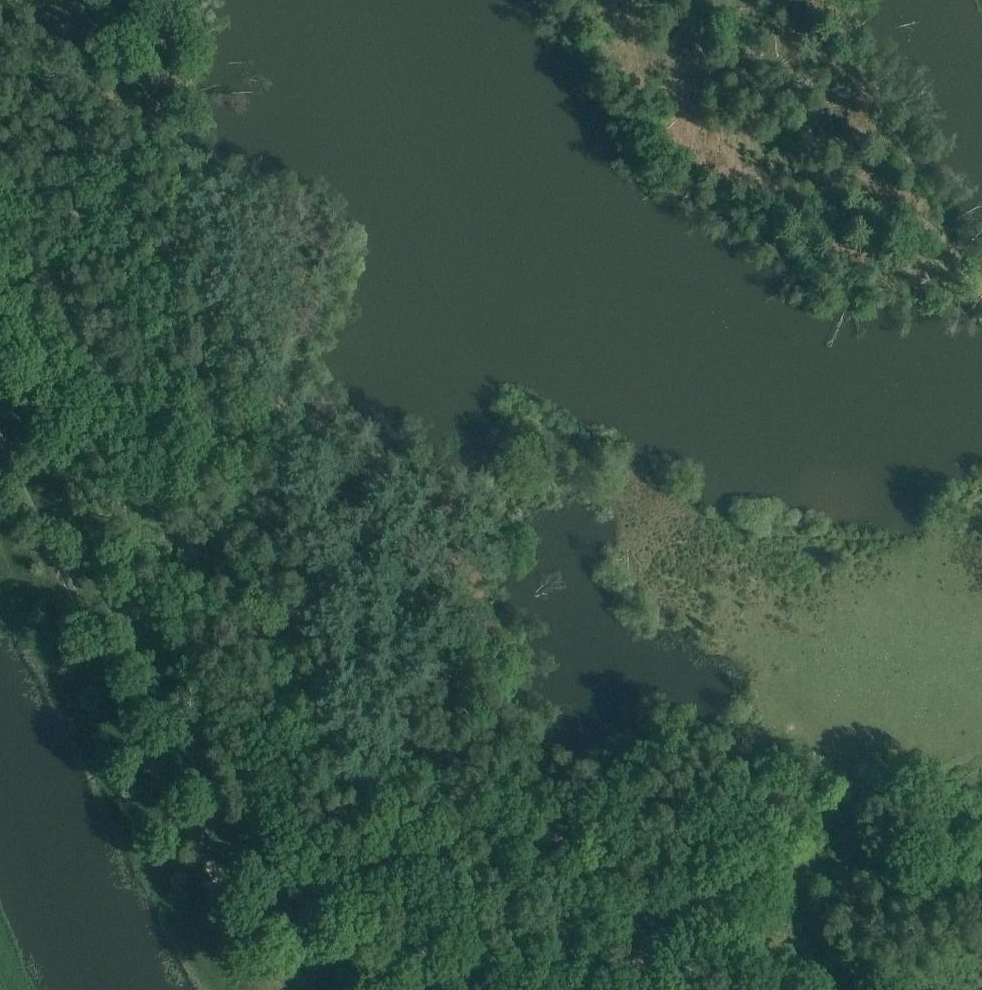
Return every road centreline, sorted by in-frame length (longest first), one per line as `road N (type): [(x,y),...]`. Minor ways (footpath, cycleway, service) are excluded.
road 1 (track): [(0,430),(159,775),(260,958)]

